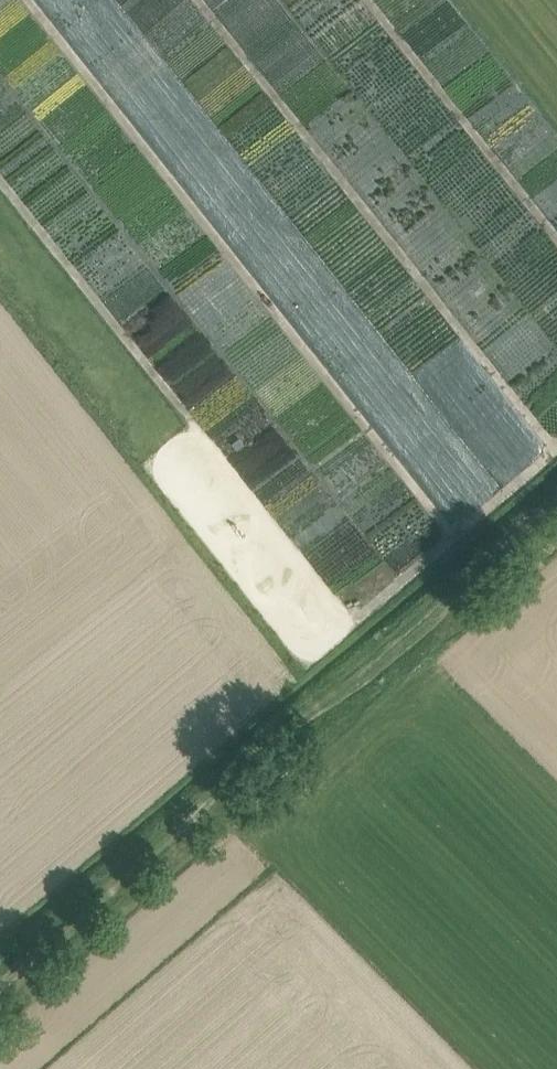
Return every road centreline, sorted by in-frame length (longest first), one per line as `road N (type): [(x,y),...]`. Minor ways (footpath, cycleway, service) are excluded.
road 1 (track): [(0,985),(556,509)]

